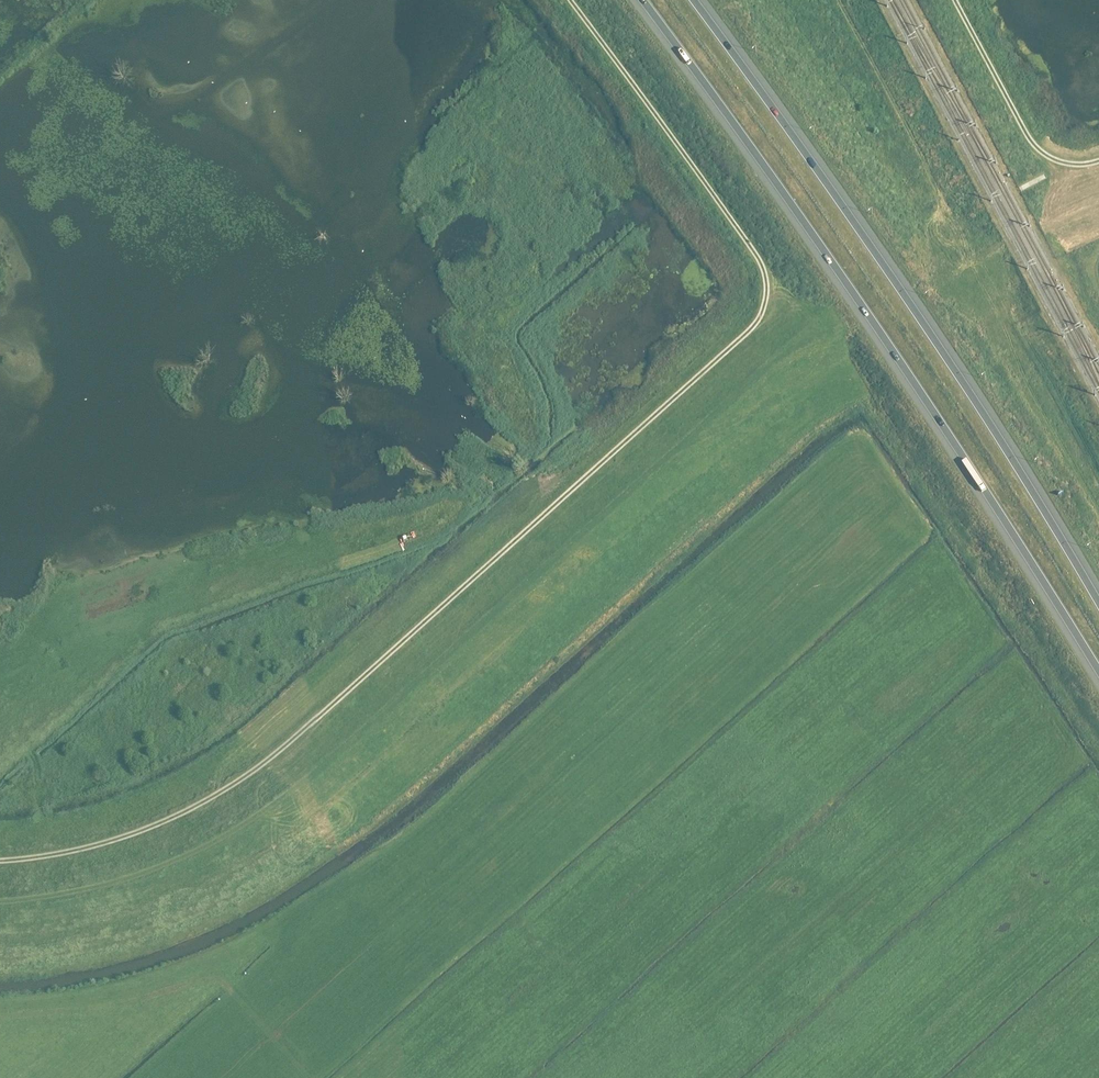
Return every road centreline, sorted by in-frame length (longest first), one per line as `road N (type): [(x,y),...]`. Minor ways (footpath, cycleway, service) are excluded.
road 1 (track): [(0,902),(142,874),(255,817),(774,360),(844,325)]
road 2 (trunk): [(643,0),(892,351),(1098,670)]
road 3 (trunk): [(1098,604),(925,329),(694,0)]
road 4 (track): [(786,393),(673,450)]

